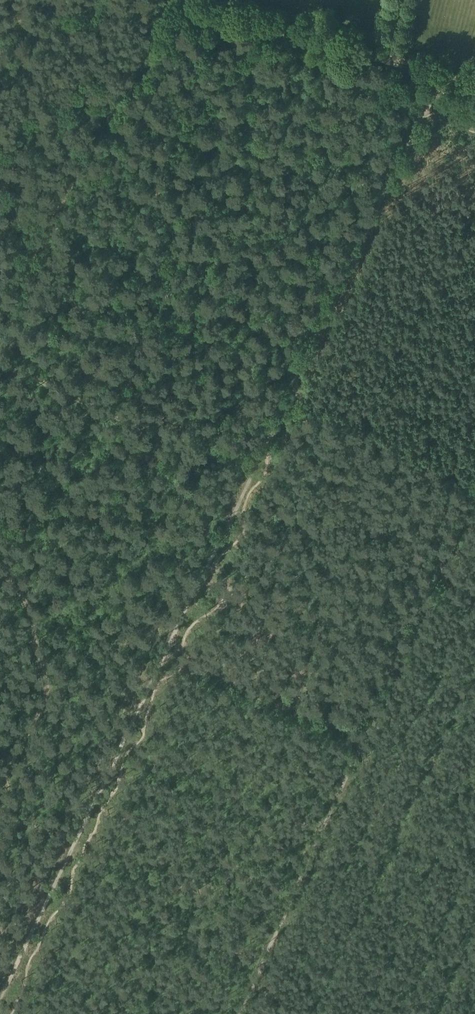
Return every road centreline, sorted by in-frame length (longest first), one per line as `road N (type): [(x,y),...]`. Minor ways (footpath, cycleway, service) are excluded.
road 1 (track): [(0,791),(45,691),(24,601),(0,570)]
road 2 (track): [(177,0),(386,57)]

